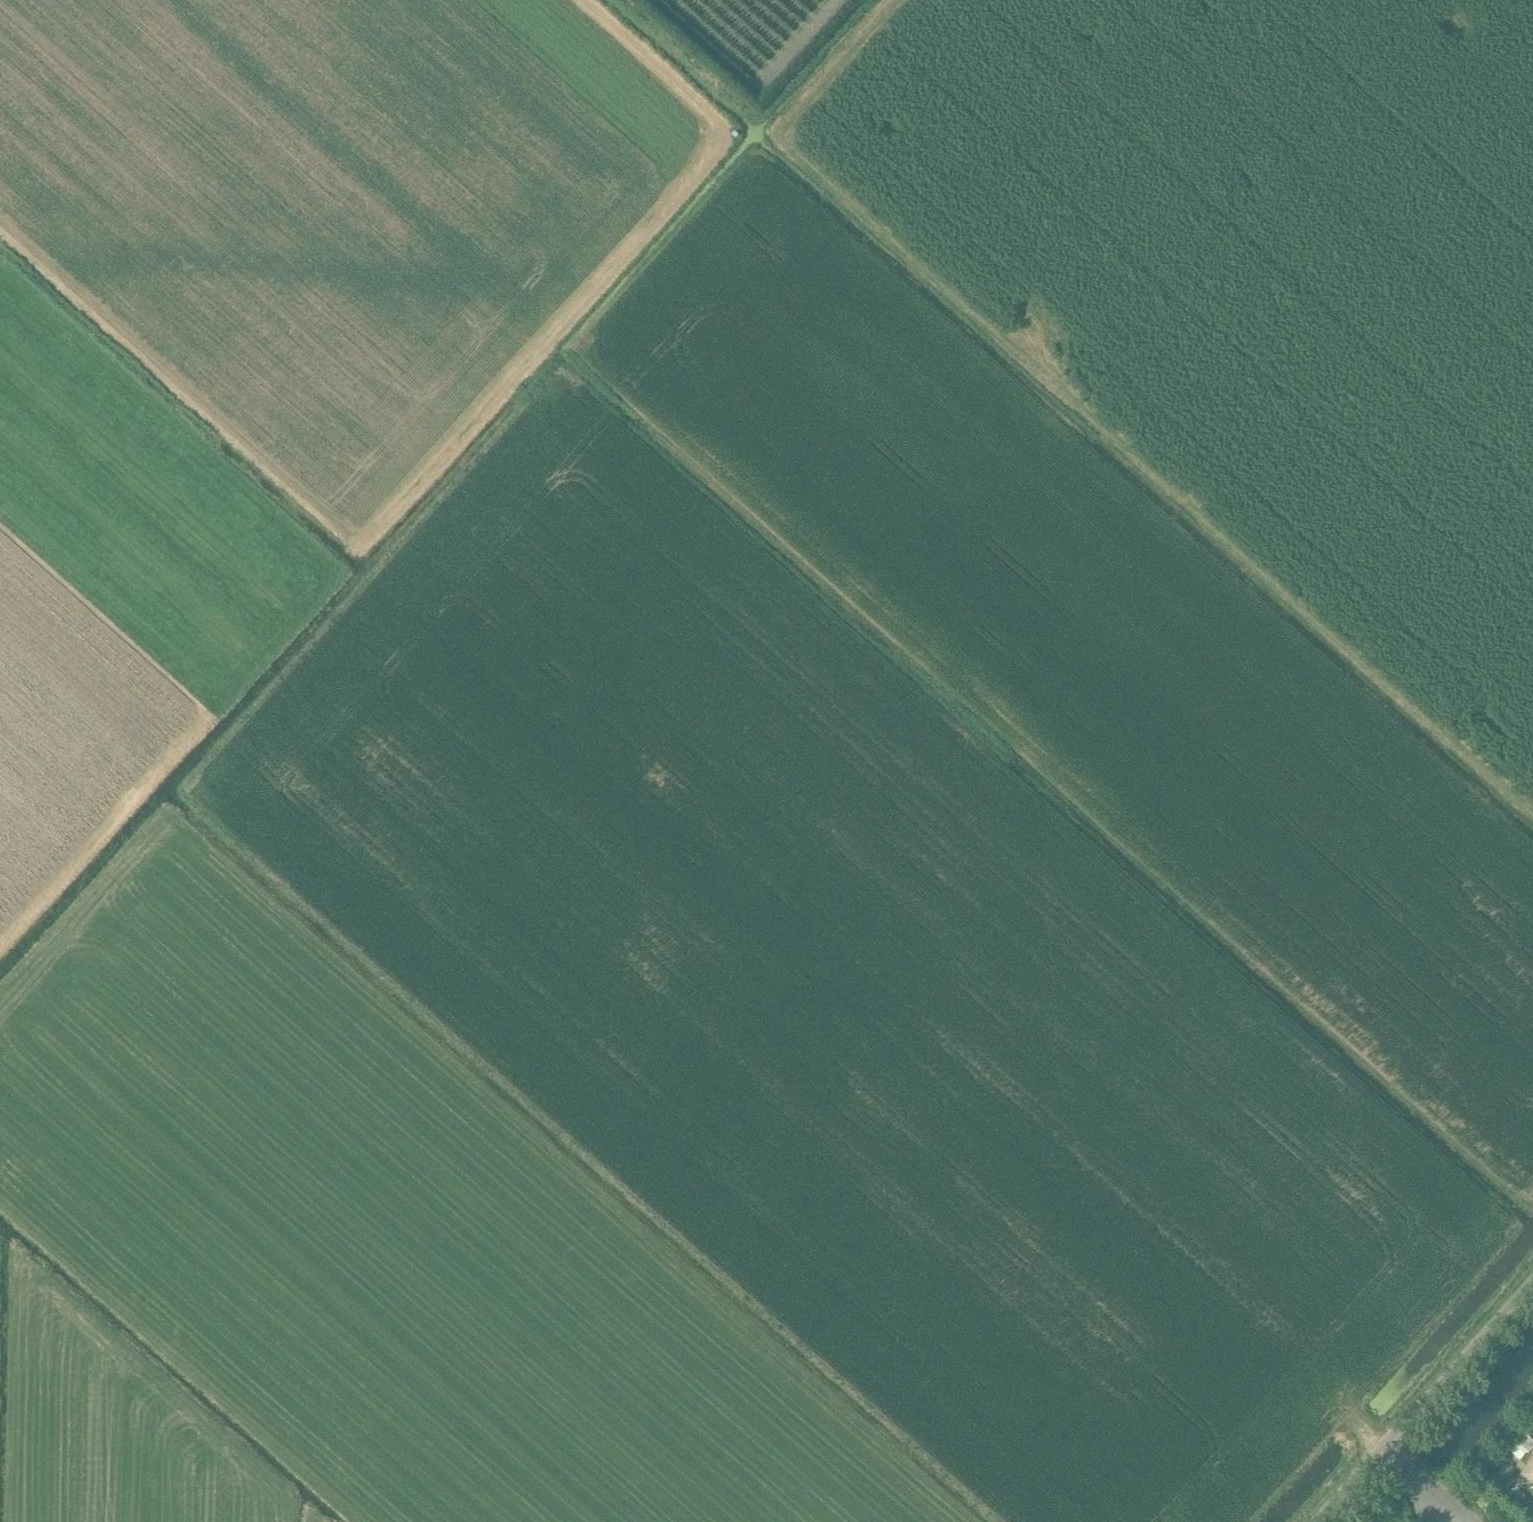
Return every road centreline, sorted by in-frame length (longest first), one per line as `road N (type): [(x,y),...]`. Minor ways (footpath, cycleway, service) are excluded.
road 1 (unclassified): [(1385,1454),(1532,1288)]

